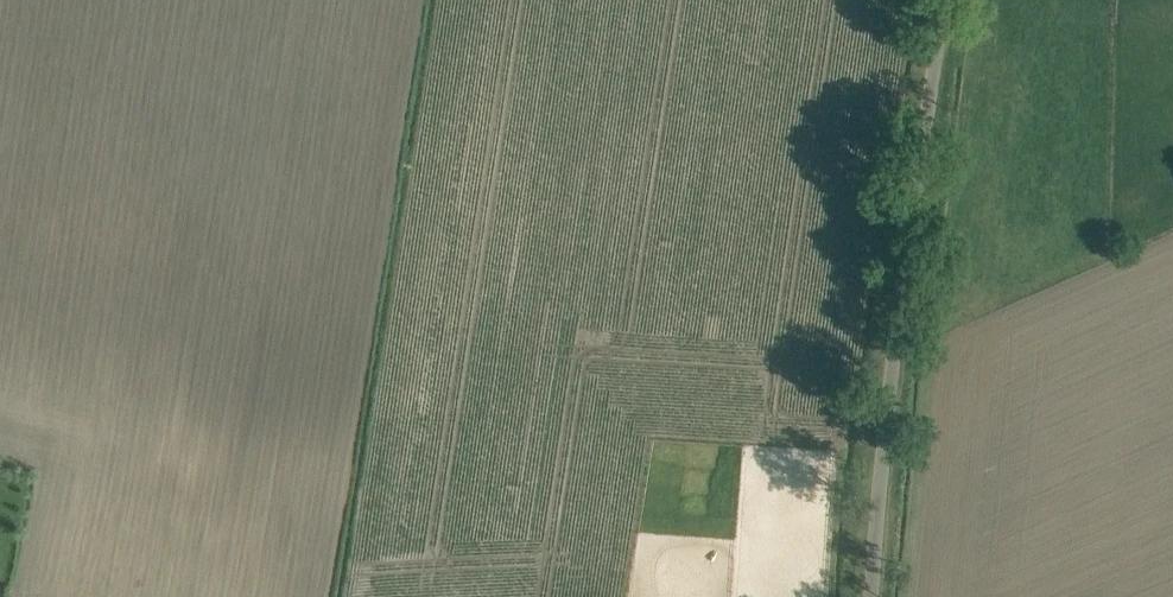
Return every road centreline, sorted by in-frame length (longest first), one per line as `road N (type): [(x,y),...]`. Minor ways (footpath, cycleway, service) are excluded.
road 1 (unclassified): [(872,596),(948,0)]

